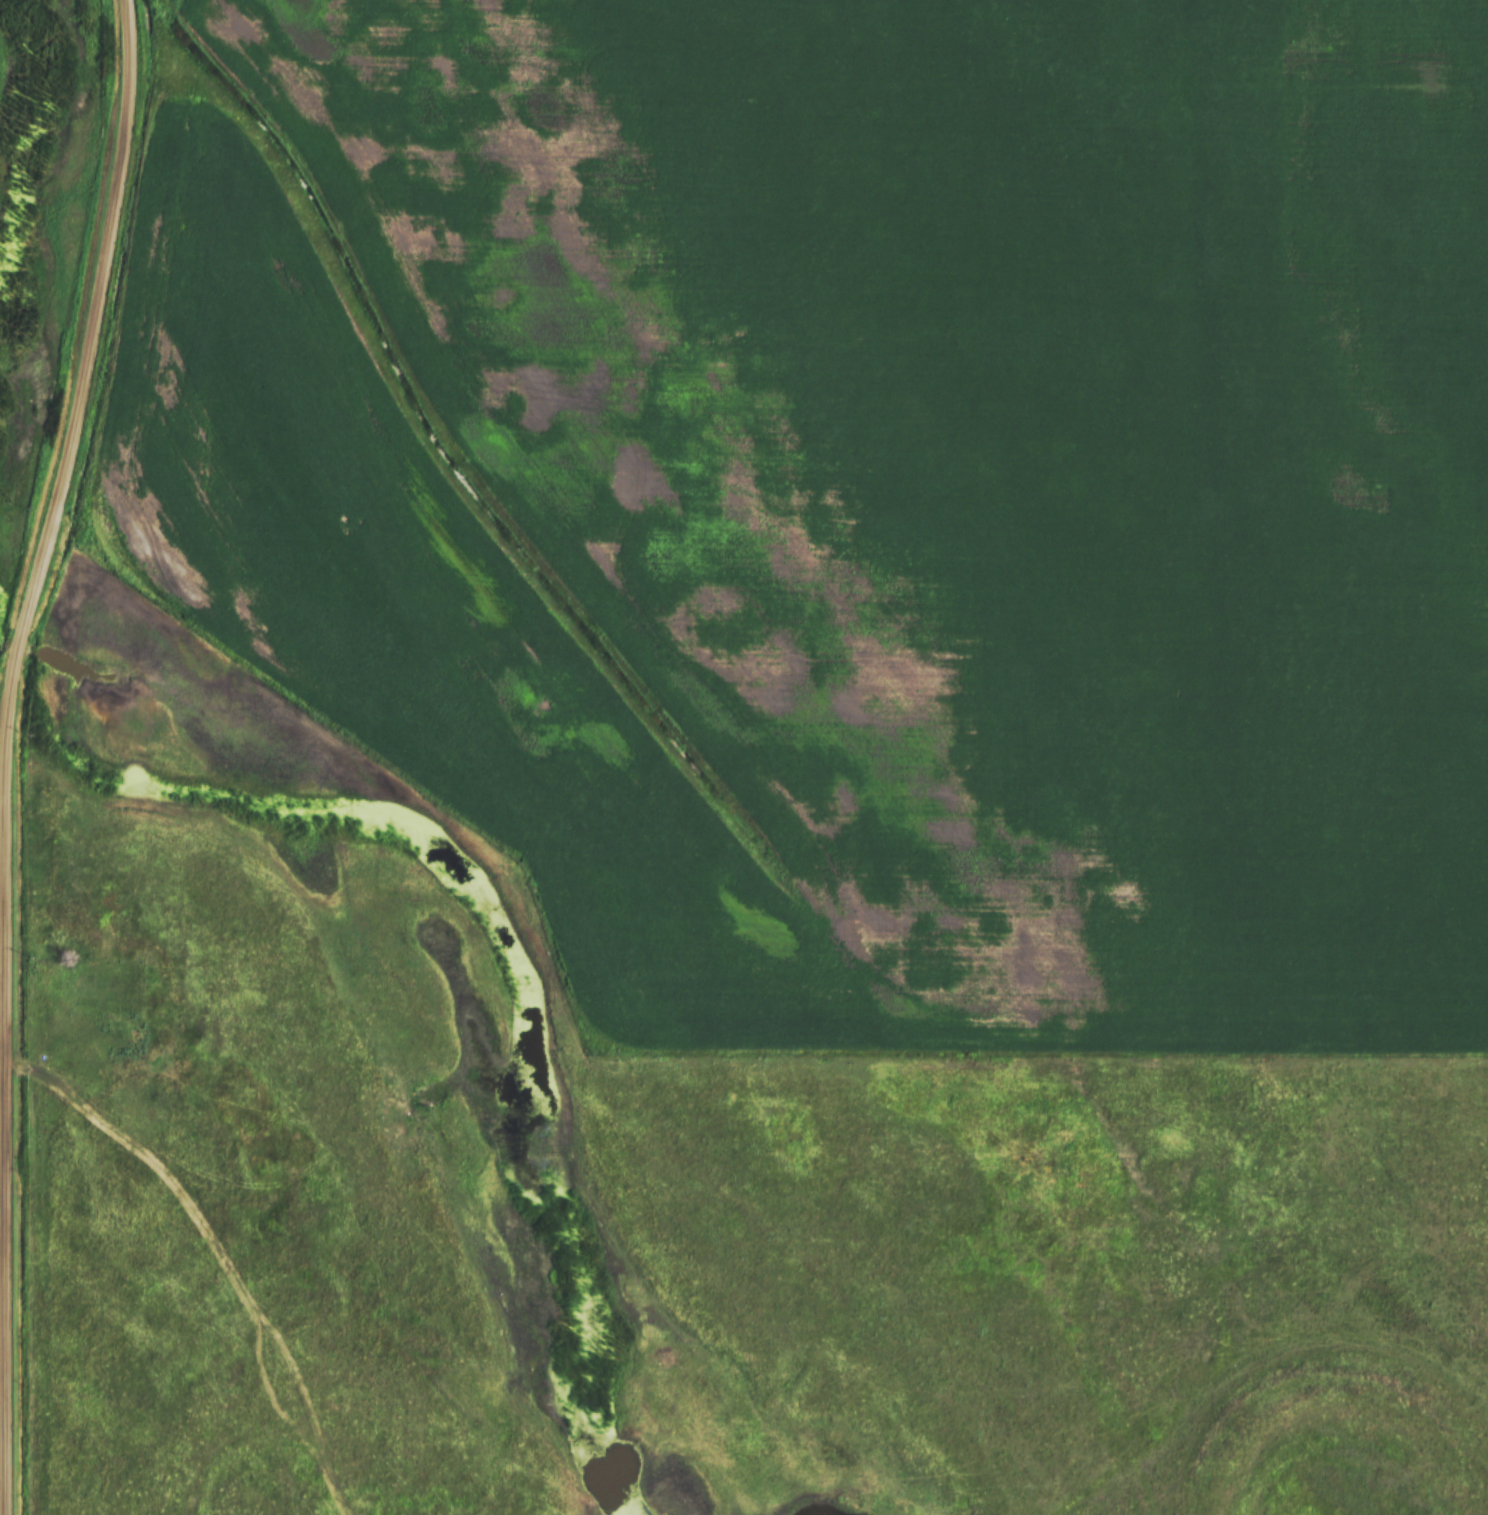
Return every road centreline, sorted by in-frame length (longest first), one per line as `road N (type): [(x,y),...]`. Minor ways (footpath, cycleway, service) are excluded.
road 1 (residential): [(4,1514),(7,712),(89,366),(119,191),(132,97),(128,0)]

